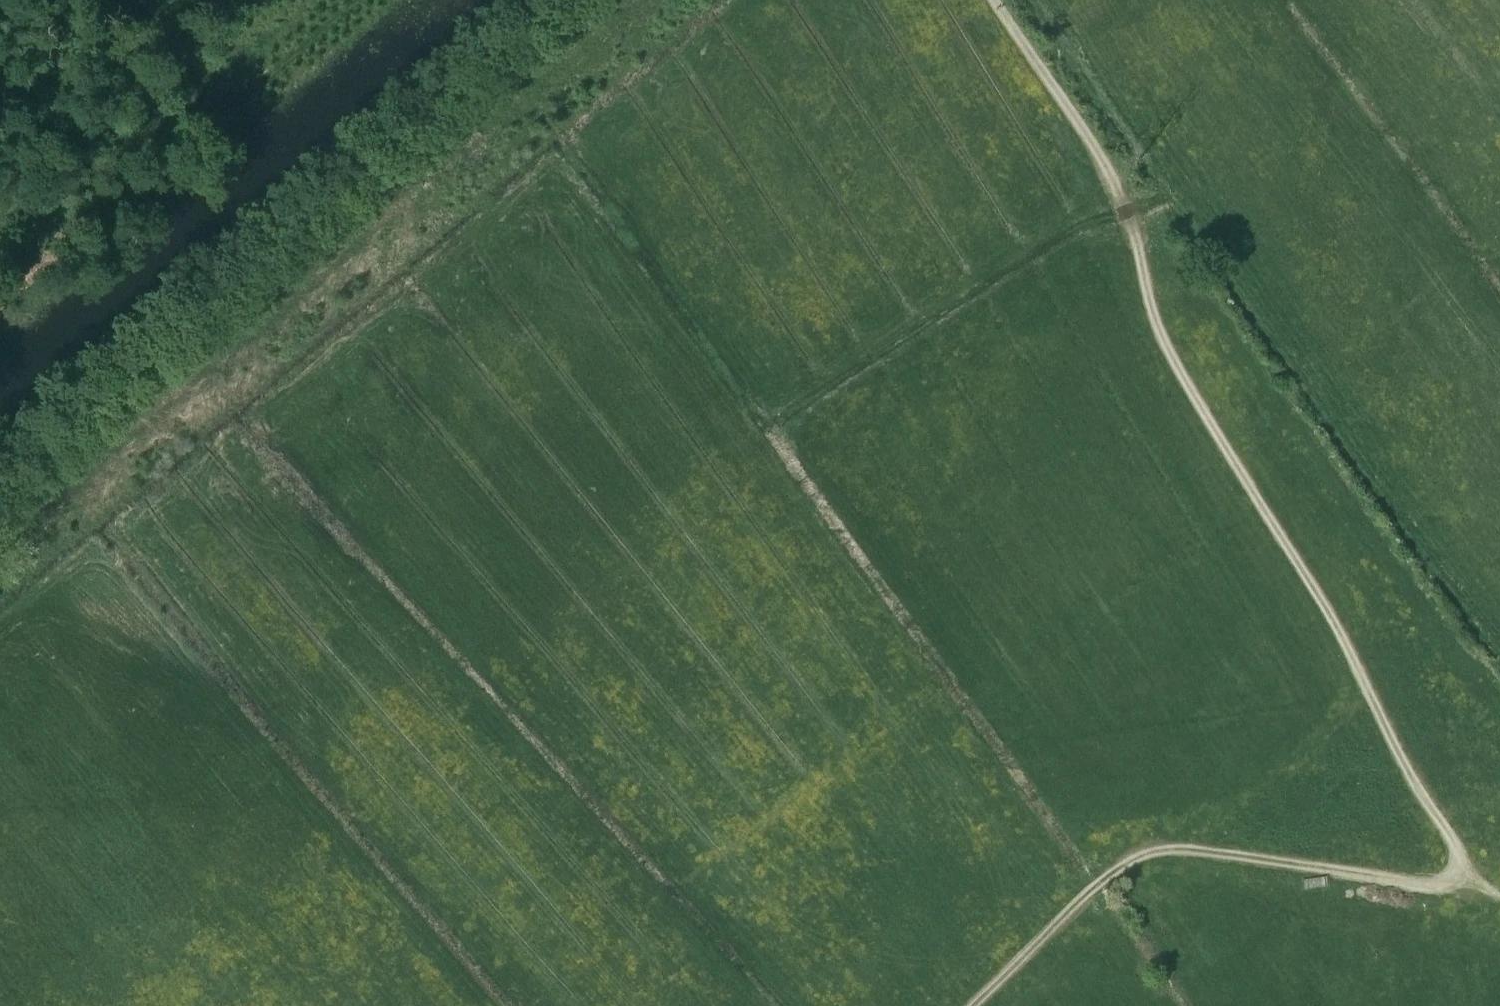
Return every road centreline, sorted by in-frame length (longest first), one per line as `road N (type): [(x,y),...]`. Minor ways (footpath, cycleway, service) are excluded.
road 1 (track): [(996,0),(1116,171),(1154,321),(1178,374),(1333,618),(1454,841),(1469,891)]
road 2 (track): [(0,477),(566,0)]
road 3 (track): [(1469,891),(1199,851),(1143,853),(973,1005)]

